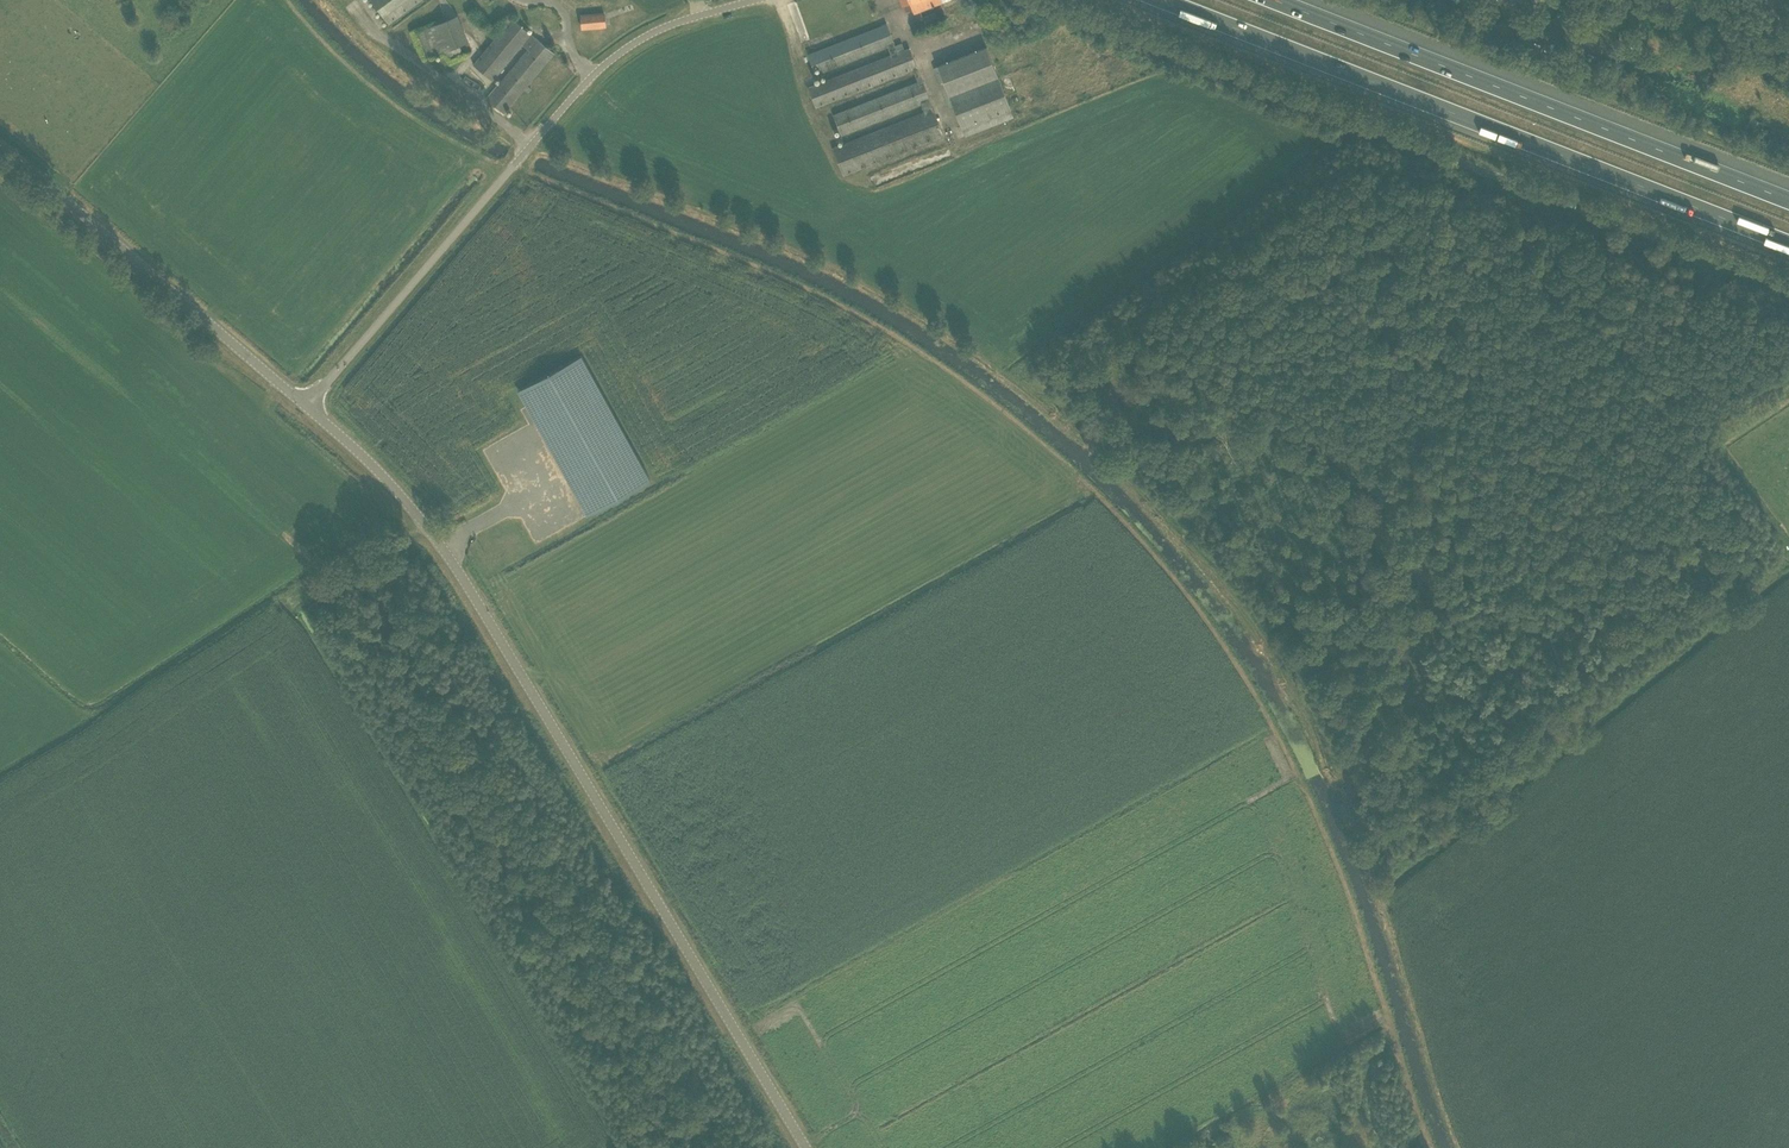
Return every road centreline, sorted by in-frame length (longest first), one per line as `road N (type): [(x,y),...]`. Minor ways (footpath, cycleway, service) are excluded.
road 1 (unclassified): [(807,1147),(433,520),(307,408)]
road 2 (unclassified): [(1788,289),(1068,0)]
road 3 (motorway): [(1163,0),(1788,245)]
road 4 (motorway): [(1788,195),(1280,0)]
road 5 (unclassified): [(307,408),(0,133)]
road 6 (unclassified): [(307,408),(537,143)]
road 7 (unclassified): [(765,0),(641,41),(537,143)]

